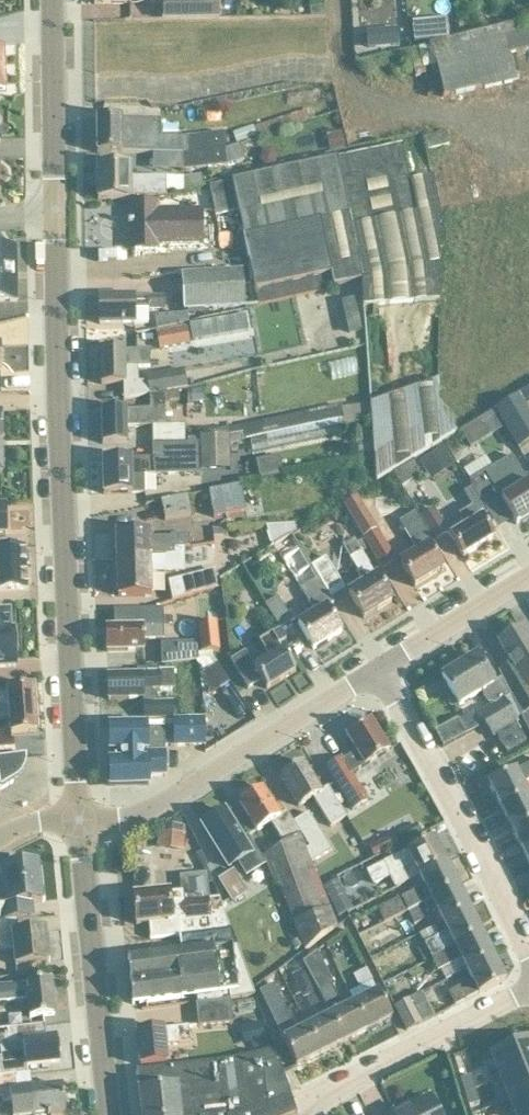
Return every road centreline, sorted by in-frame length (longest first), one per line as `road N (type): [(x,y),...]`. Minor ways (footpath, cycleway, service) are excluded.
road 1 (unclassified): [(79,823),(51,0)]
road 2 (unclassified): [(79,823),(123,819),(166,798),(376,670)]
road 3 (residential): [(528,961),(376,670)]
road 4 (unclassified): [(110,1114),(79,823)]
road 5 (residential): [(315,1100),(528,997)]
road 6 (unclassified): [(376,670),(528,577)]

